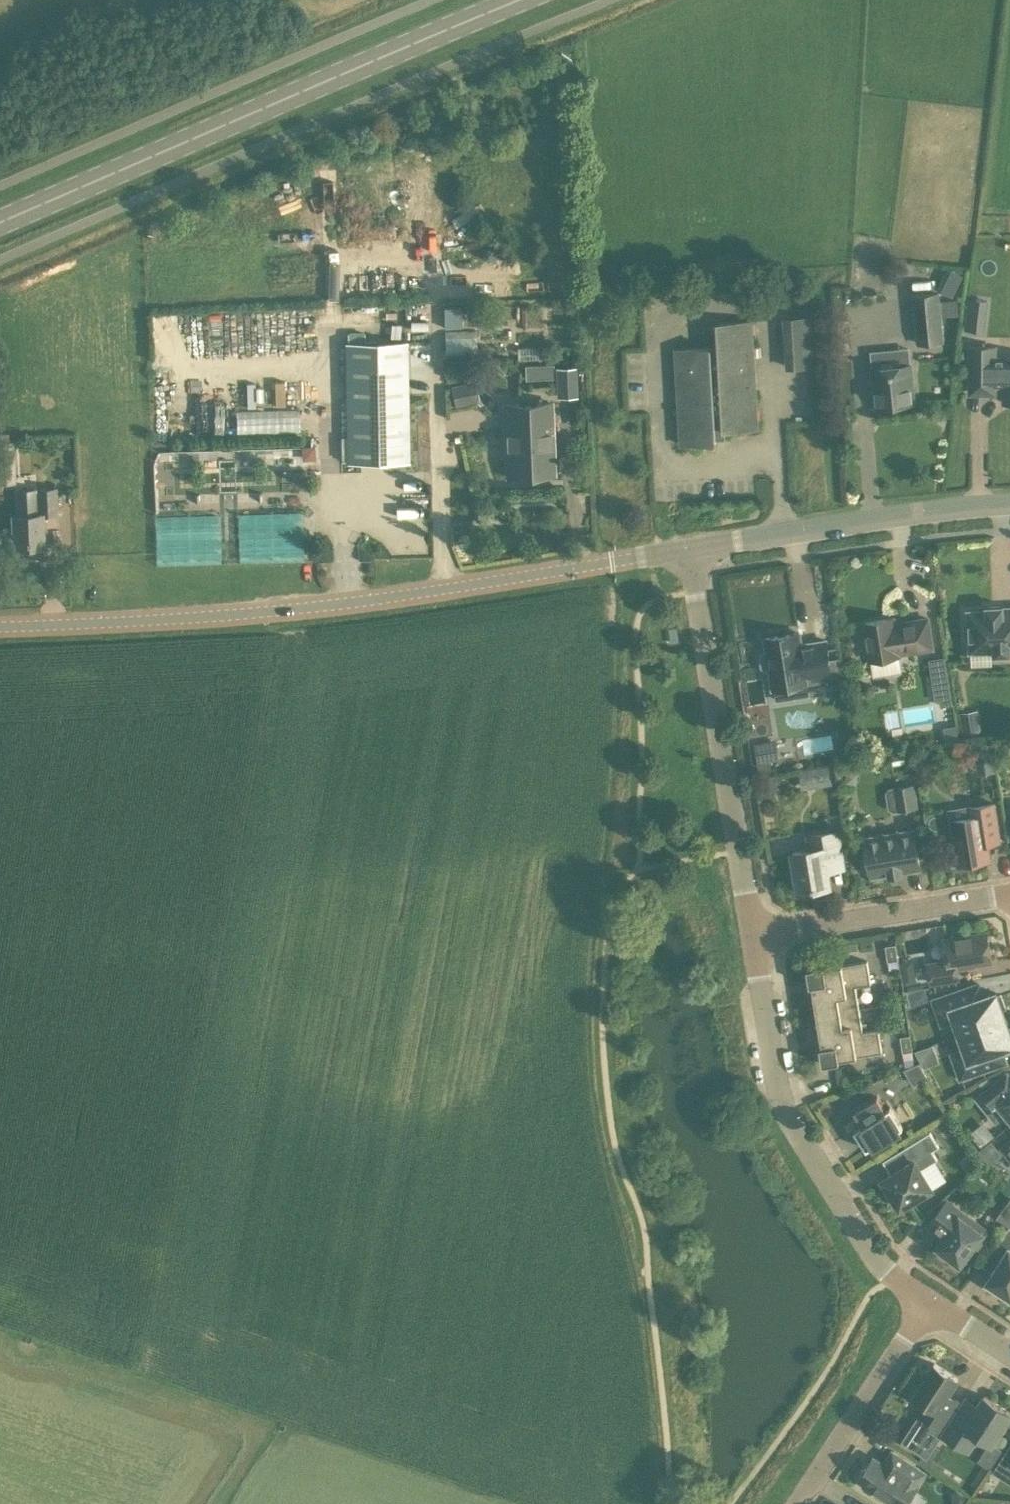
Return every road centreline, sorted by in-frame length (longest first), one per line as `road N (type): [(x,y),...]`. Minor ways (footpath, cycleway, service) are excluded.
road 1 (tertiary): [(0,627),(346,604),(692,550)]
road 2 (secondary): [(0,222),(517,0)]
road 3 (residential): [(927,1303),(874,1256),(781,1104),(753,936)]
road 4 (residential): [(753,936),(692,550)]
road 5 (tertiary): [(692,550),(1009,503)]
road 6 (residential): [(1009,894),(753,936)]
road 7 (residential): [(796,1503),(927,1303)]

